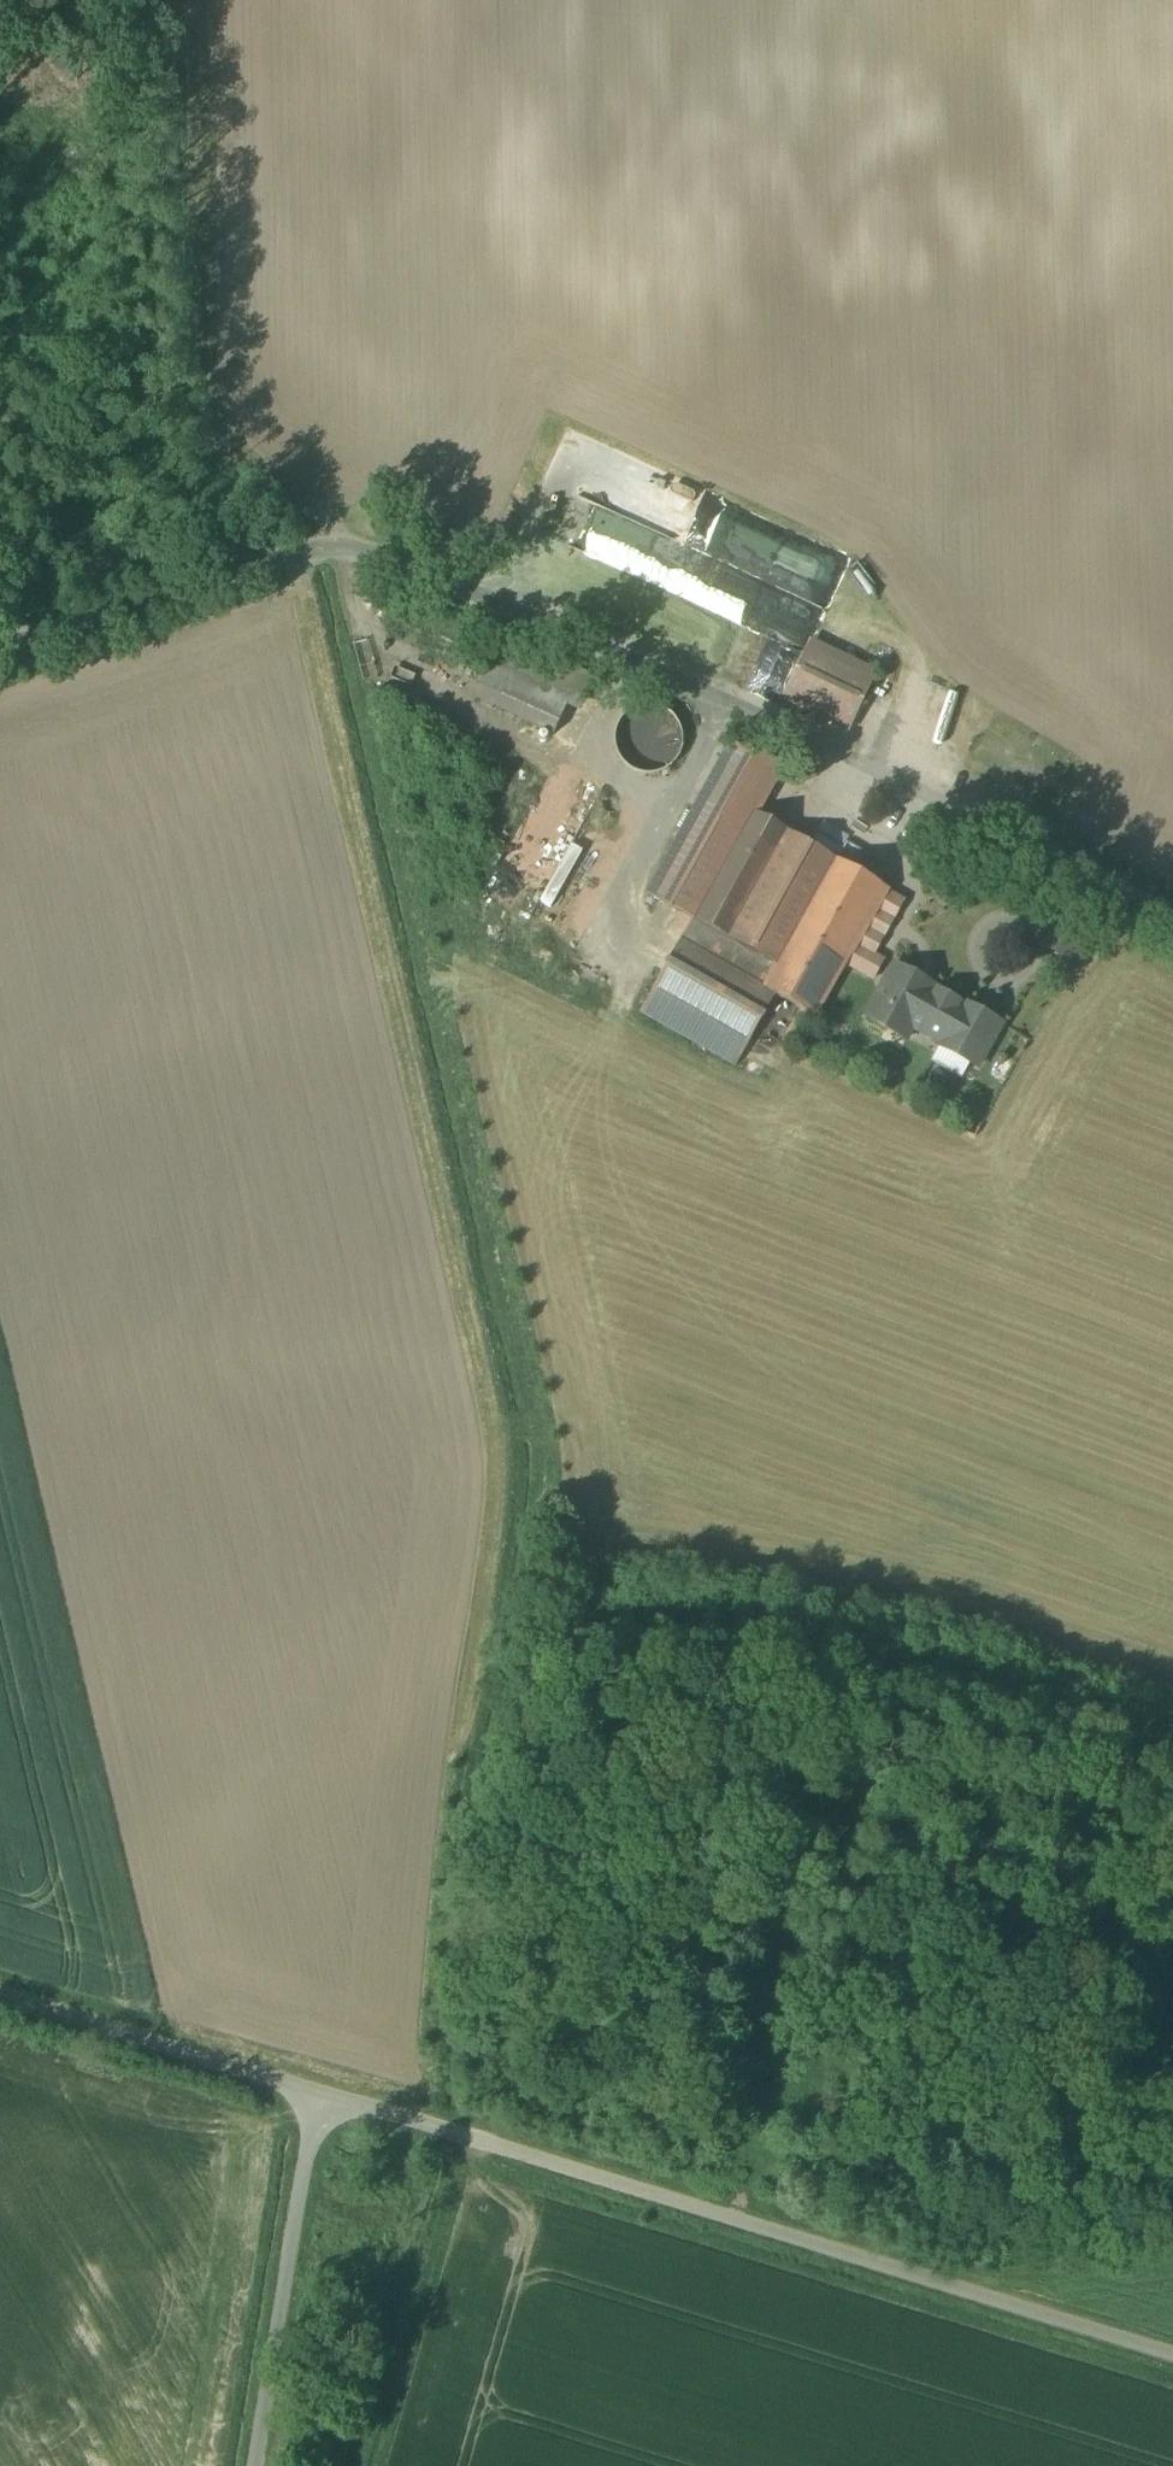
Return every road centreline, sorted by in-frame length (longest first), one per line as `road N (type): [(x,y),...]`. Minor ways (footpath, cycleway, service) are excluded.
road 1 (unclassified): [(0,654),(308,556),(357,556),(873,773),(1172,919)]
road 2 (unclassified): [(1172,2356),(314,2100)]
road 3 (unclassified): [(259,2465),(314,2100)]
road 4 (unclassified): [(314,2100),(0,2001)]

